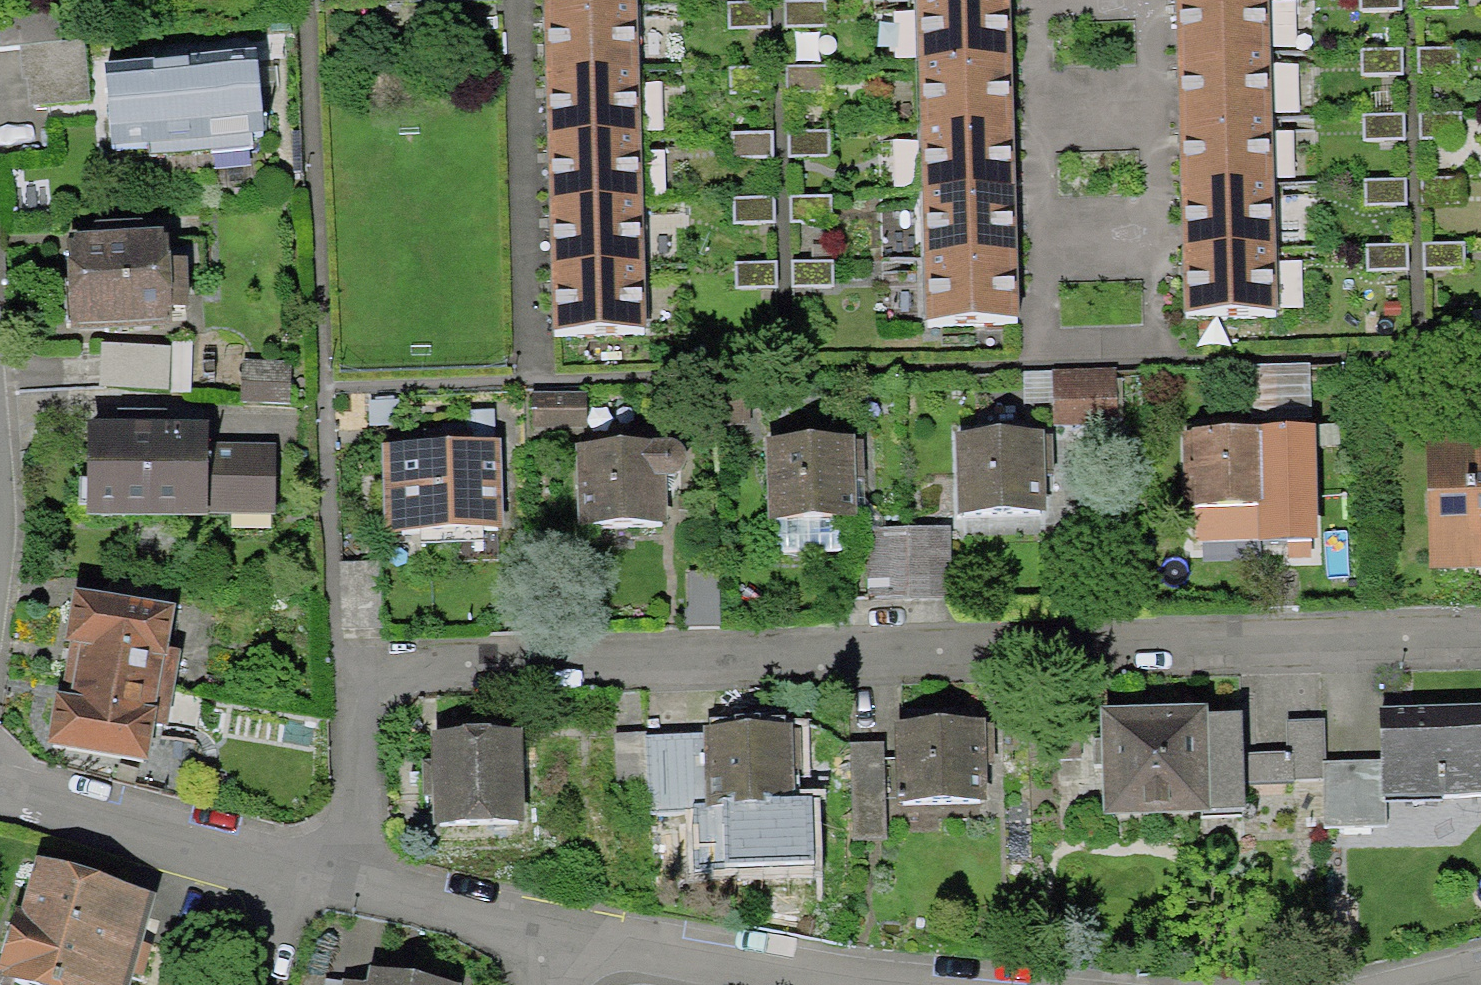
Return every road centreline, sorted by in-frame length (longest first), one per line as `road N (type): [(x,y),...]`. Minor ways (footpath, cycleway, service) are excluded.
road 1 (residential): [(1480,631),(333,676),(348,889)]
road 2 (residential): [(539,942),(871,984)]
road 3 (residential): [(0,793),(291,874)]
road 4 (residential): [(348,889),(539,942)]

